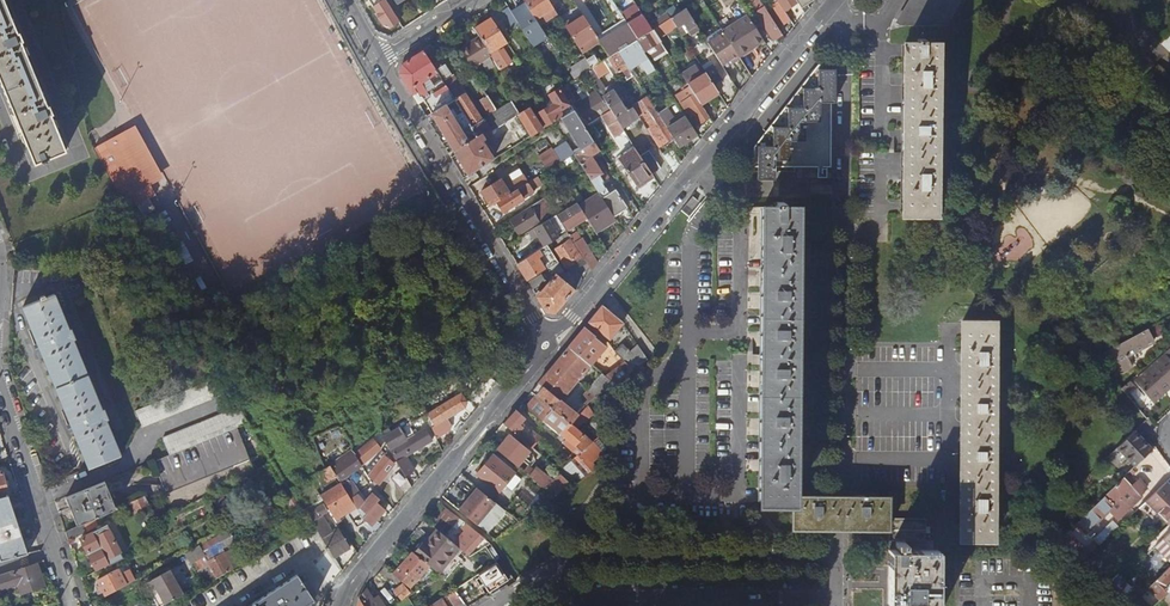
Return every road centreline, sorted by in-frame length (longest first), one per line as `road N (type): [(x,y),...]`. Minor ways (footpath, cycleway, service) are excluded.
road 1 (residential): [(831,0),(549,341)]
road 2 (unclassified): [(549,341),(349,586),(341,605)]
road 3 (residential): [(549,341),(378,62)]
road 4 (residential): [(551,576),(579,562),(835,563),(836,599)]
road 5 (residential): [(836,599),(566,597),(551,576)]
road 6 (residential): [(0,356),(2,400),(73,605)]

